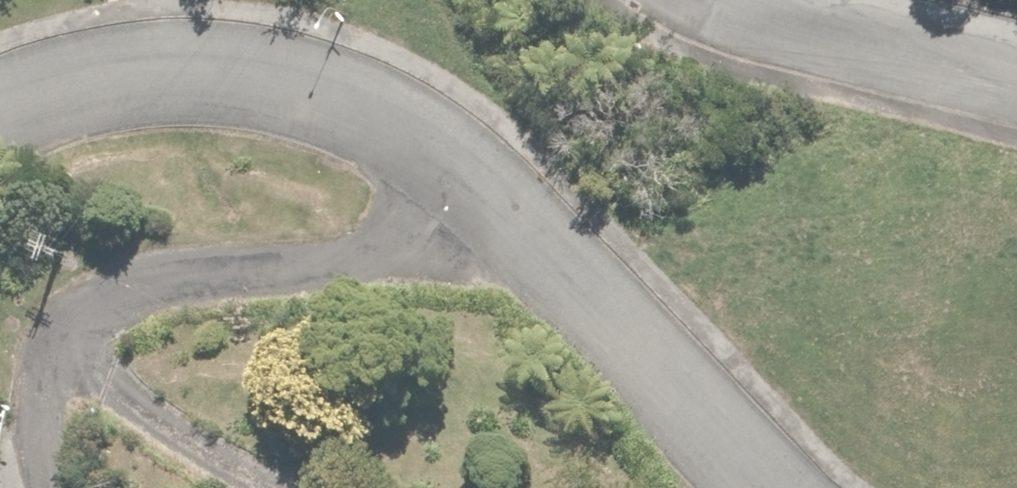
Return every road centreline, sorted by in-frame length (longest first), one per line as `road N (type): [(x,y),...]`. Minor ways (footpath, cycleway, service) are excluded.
road 1 (residential): [(490,187),(389,256),(155,282),(90,311),(42,388),(42,487)]
road 2 (residential): [(490,187),(418,135),(331,98),(222,72),(125,76),(0,112)]
road 3 (residential): [(777,487),(611,303),(490,187)]
road 4 (residential): [(740,0),(1016,58)]

